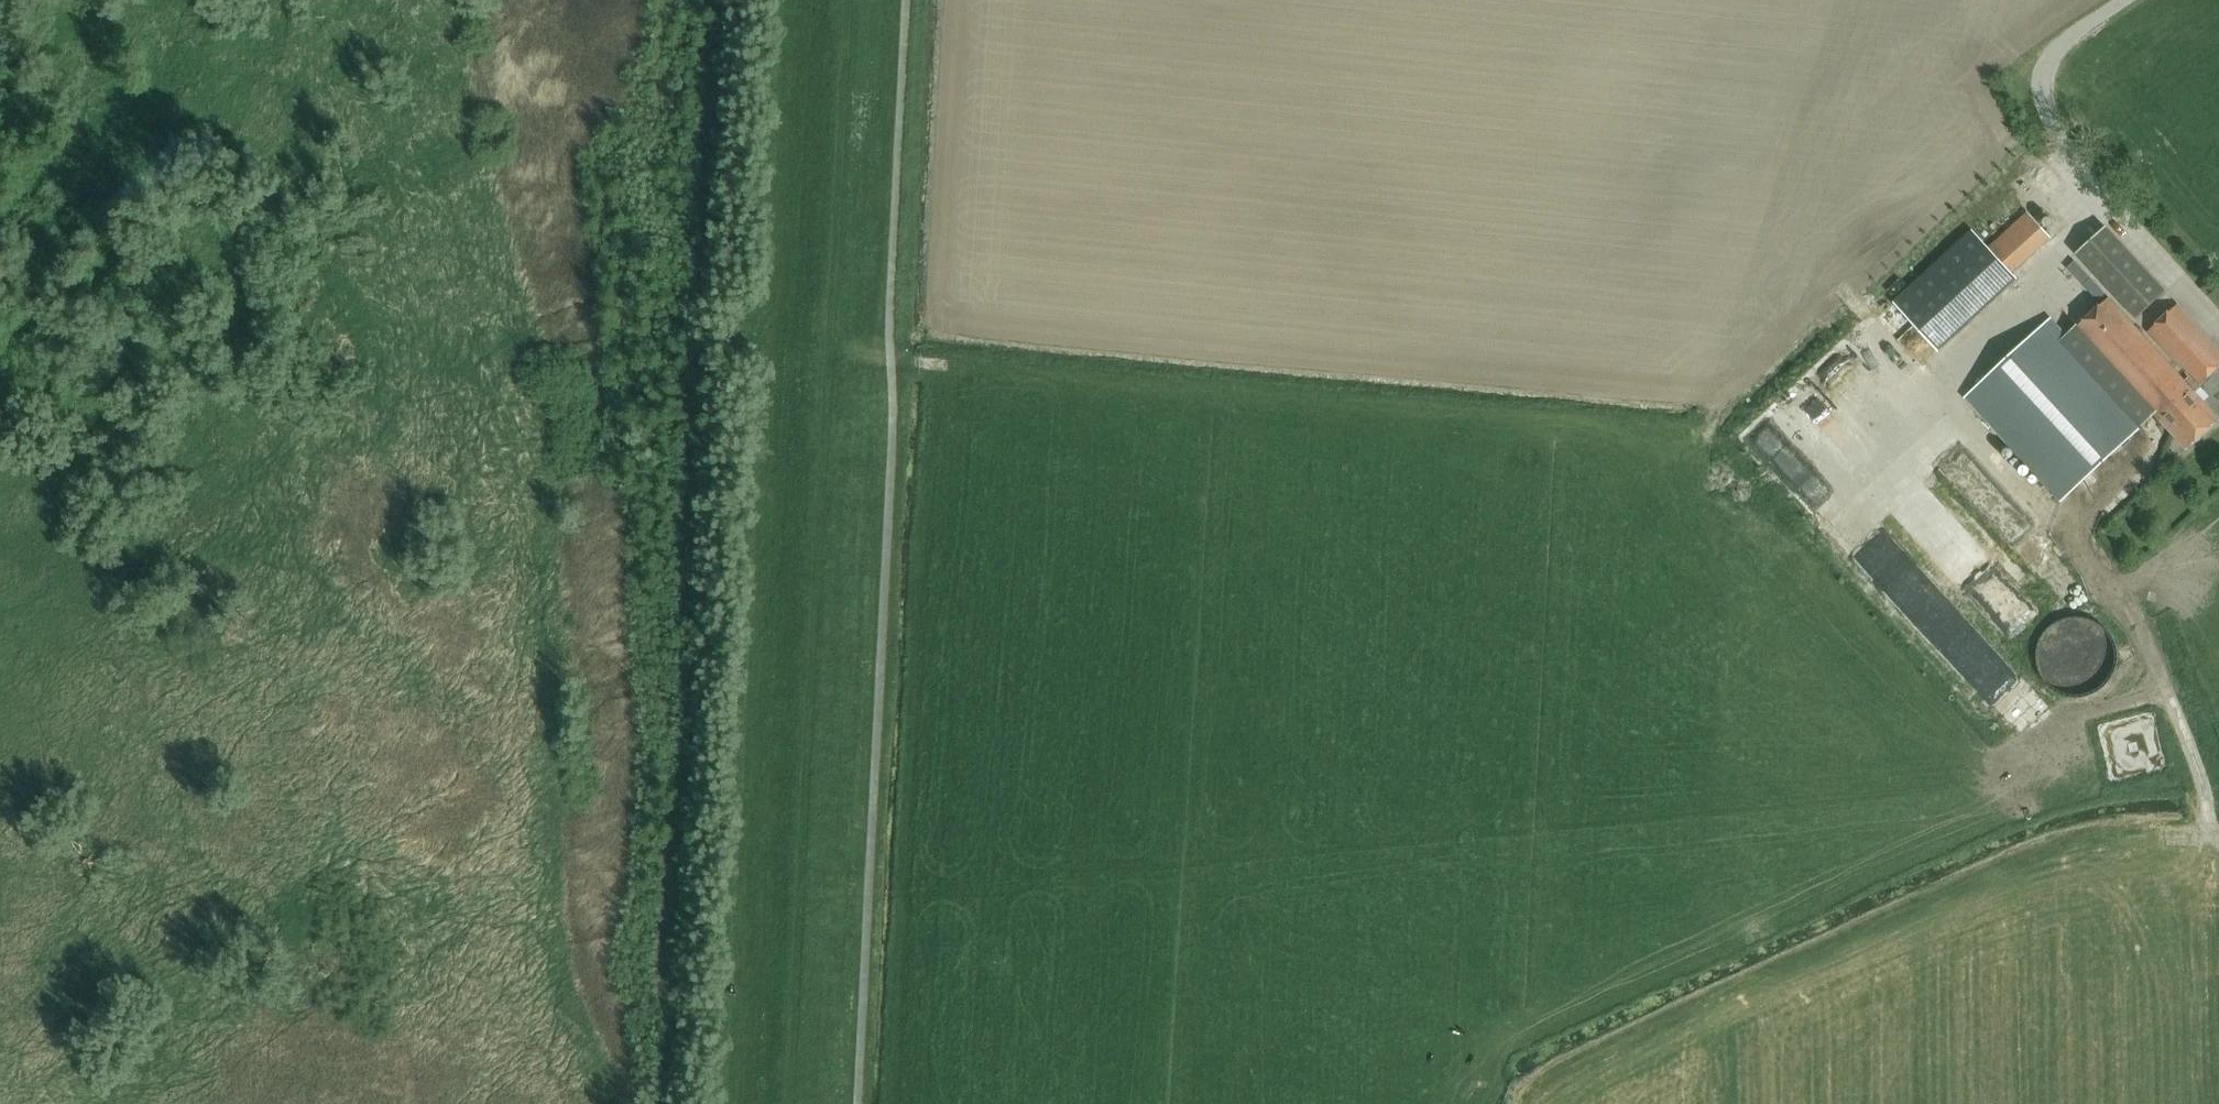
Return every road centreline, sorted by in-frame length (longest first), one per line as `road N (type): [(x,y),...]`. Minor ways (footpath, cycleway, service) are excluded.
road 1 (unclassified): [(2072,180),(2039,95),(2042,56),(2125,0)]

